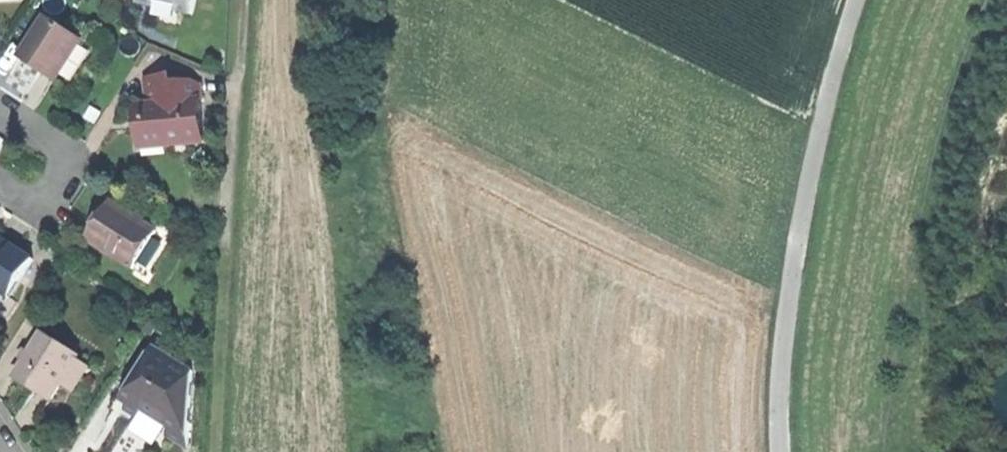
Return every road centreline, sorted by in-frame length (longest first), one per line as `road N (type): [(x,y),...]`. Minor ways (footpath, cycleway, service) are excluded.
road 1 (unclassified): [(857,0),(814,161),(782,358),(780,451)]
road 2 (track): [(213,451),(242,0)]
road 3 (residential): [(0,187),(32,205),(58,199),(74,163),(54,140),(0,116)]

